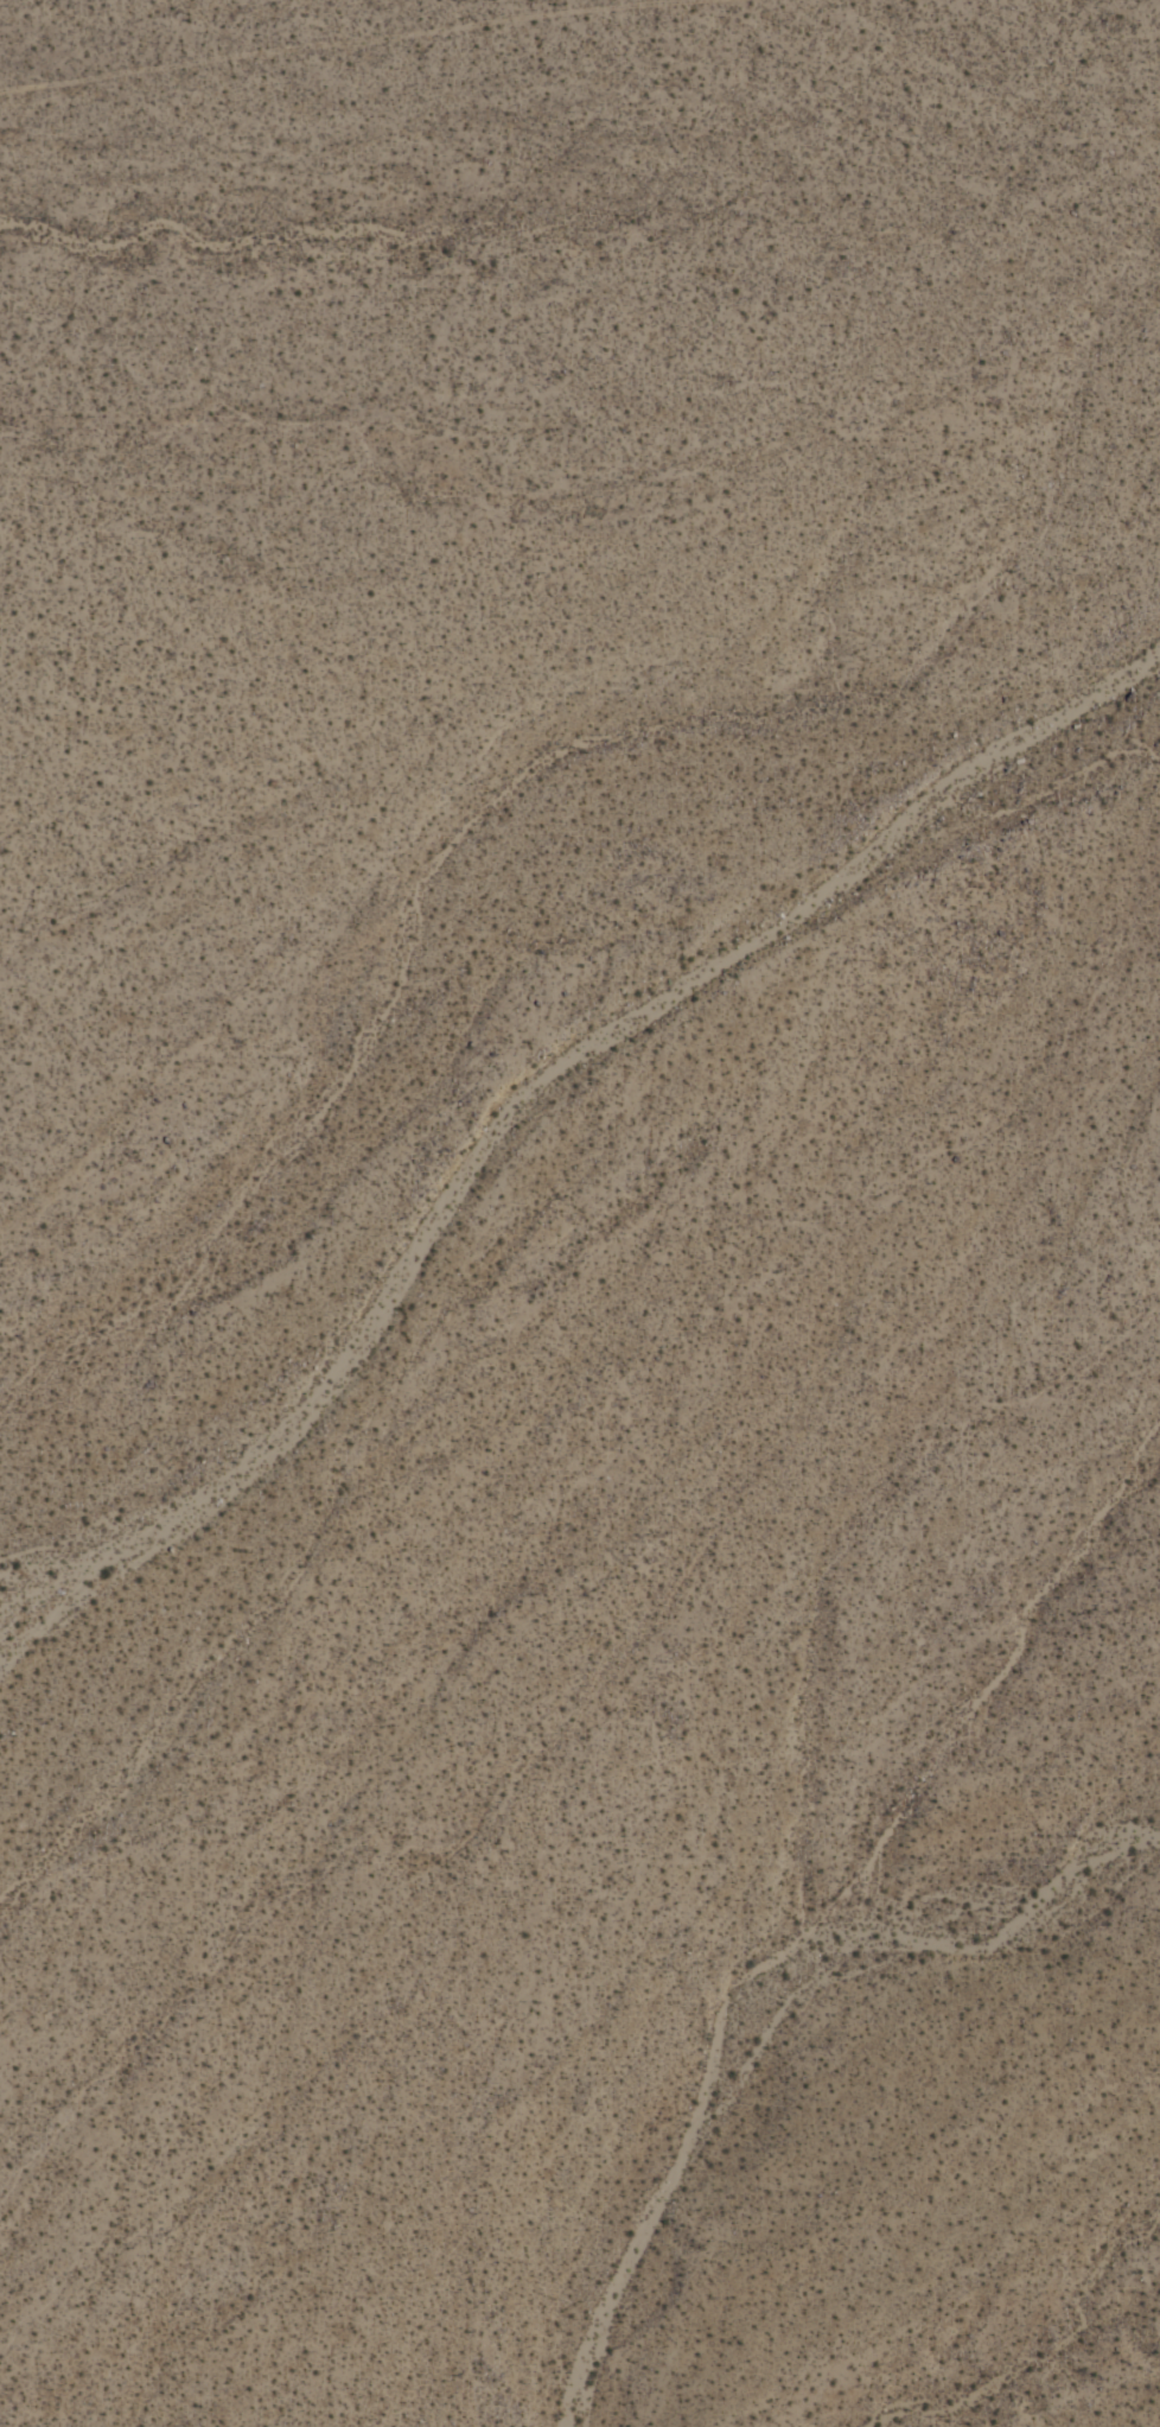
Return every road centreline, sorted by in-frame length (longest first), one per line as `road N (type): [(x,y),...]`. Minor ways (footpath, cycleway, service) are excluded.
road 1 (track): [(670,0),(0,87)]

